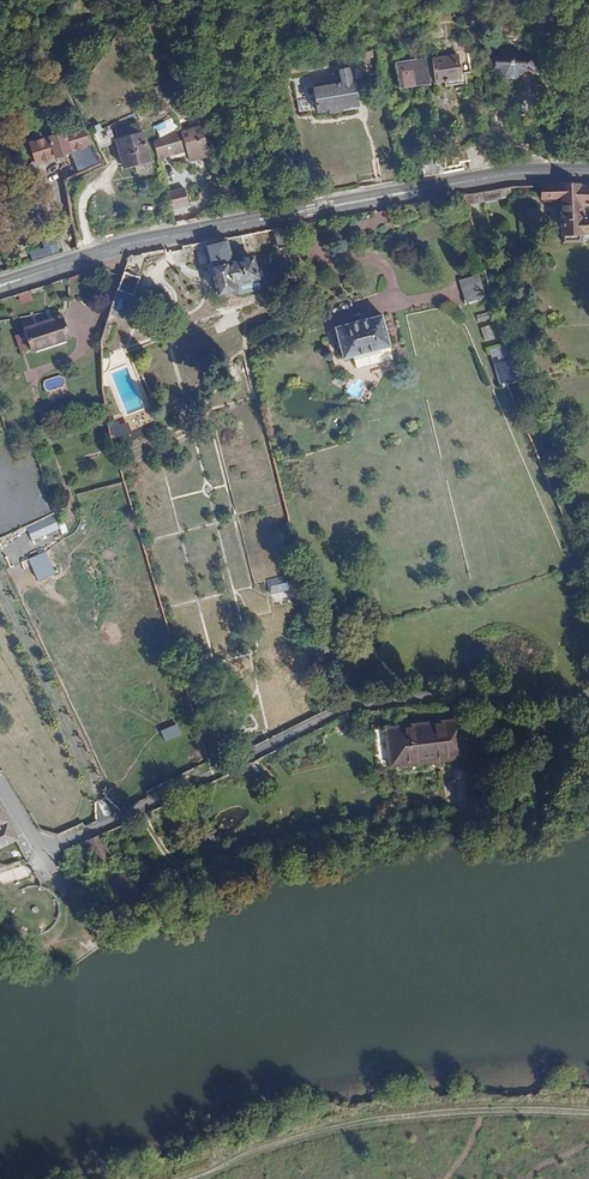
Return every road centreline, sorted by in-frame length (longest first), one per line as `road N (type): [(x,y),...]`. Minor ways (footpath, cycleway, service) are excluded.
road 1 (unclassified): [(588,703),(437,697),(334,716),(41,854),(0,785)]
road 2 (tertiary): [(0,286),(135,242),(491,177),(588,173)]

